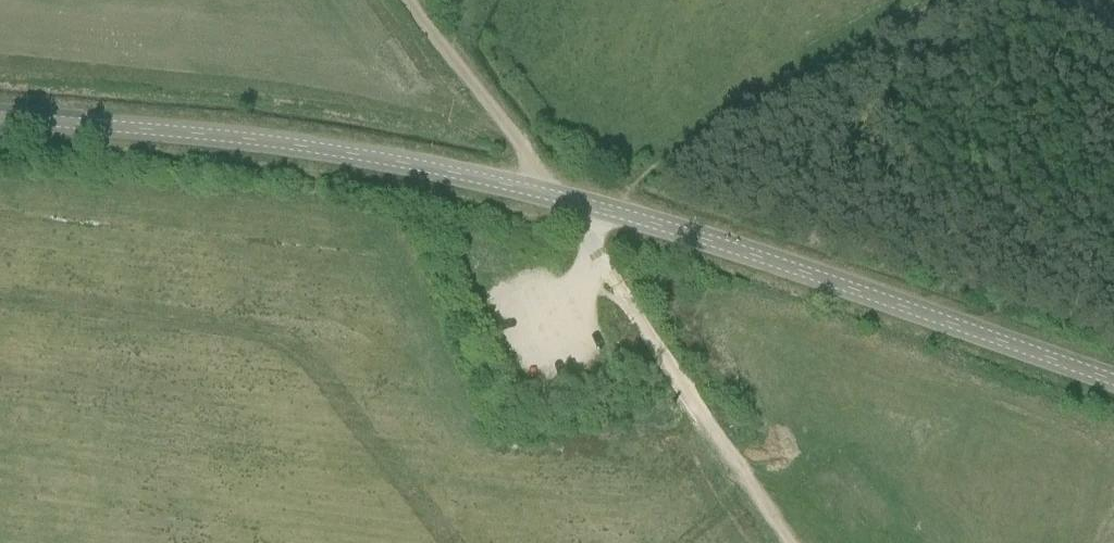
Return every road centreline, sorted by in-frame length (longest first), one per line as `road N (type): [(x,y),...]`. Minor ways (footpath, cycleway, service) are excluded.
road 1 (track): [(787,542),(596,255),(407,0)]
road 2 (tertiary): [(0,118),(308,148),(605,210)]
road 3 (tertiary): [(1113,381),(605,210)]

